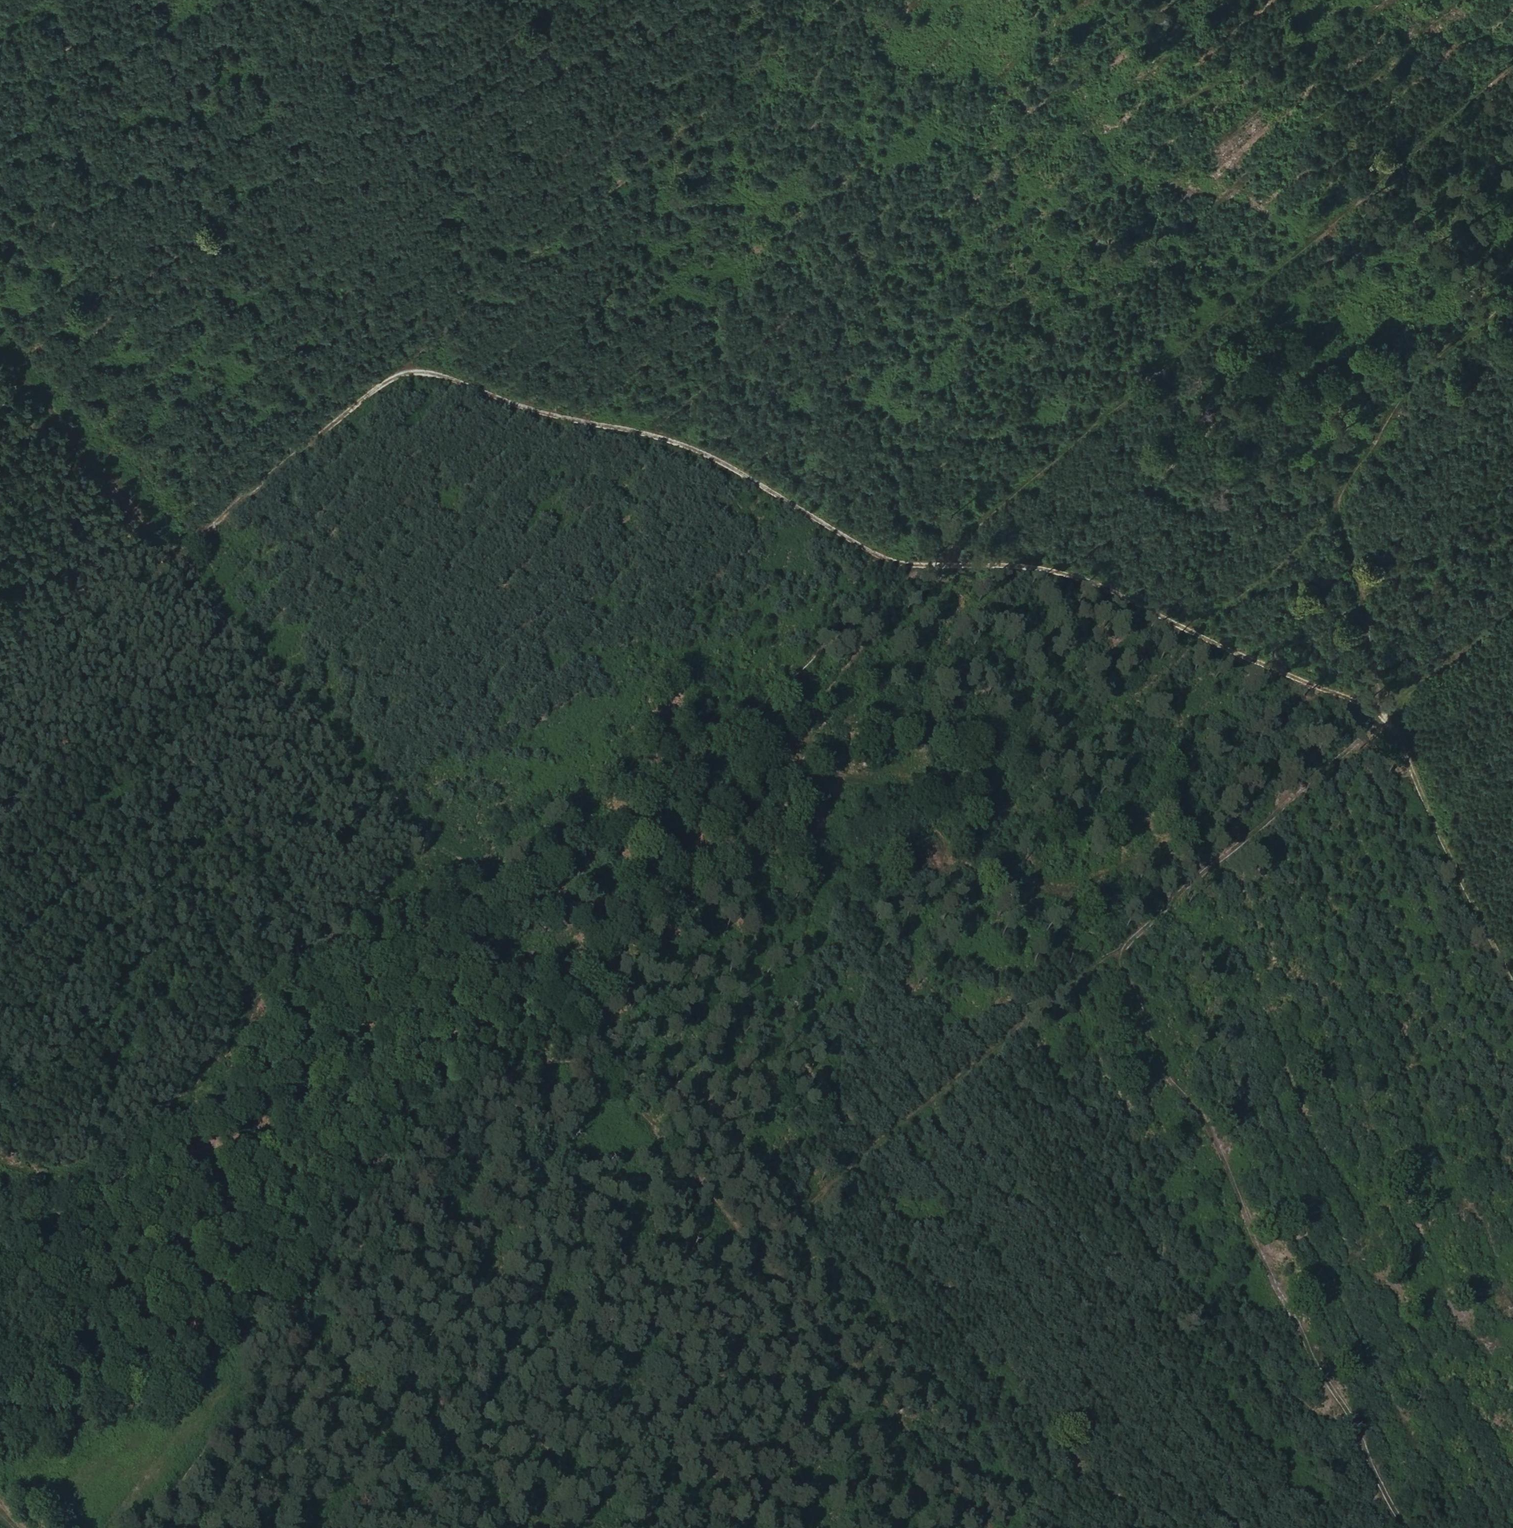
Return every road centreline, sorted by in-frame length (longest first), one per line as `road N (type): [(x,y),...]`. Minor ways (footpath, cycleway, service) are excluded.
road 1 (track): [(184,546),(383,383),(422,373),(557,417),(674,442),(870,552),(928,566)]
road 2 (track): [(1387,718),(1083,578),(1011,565),(928,566)]
road 3 (track): [(1512,976),(1387,718)]

